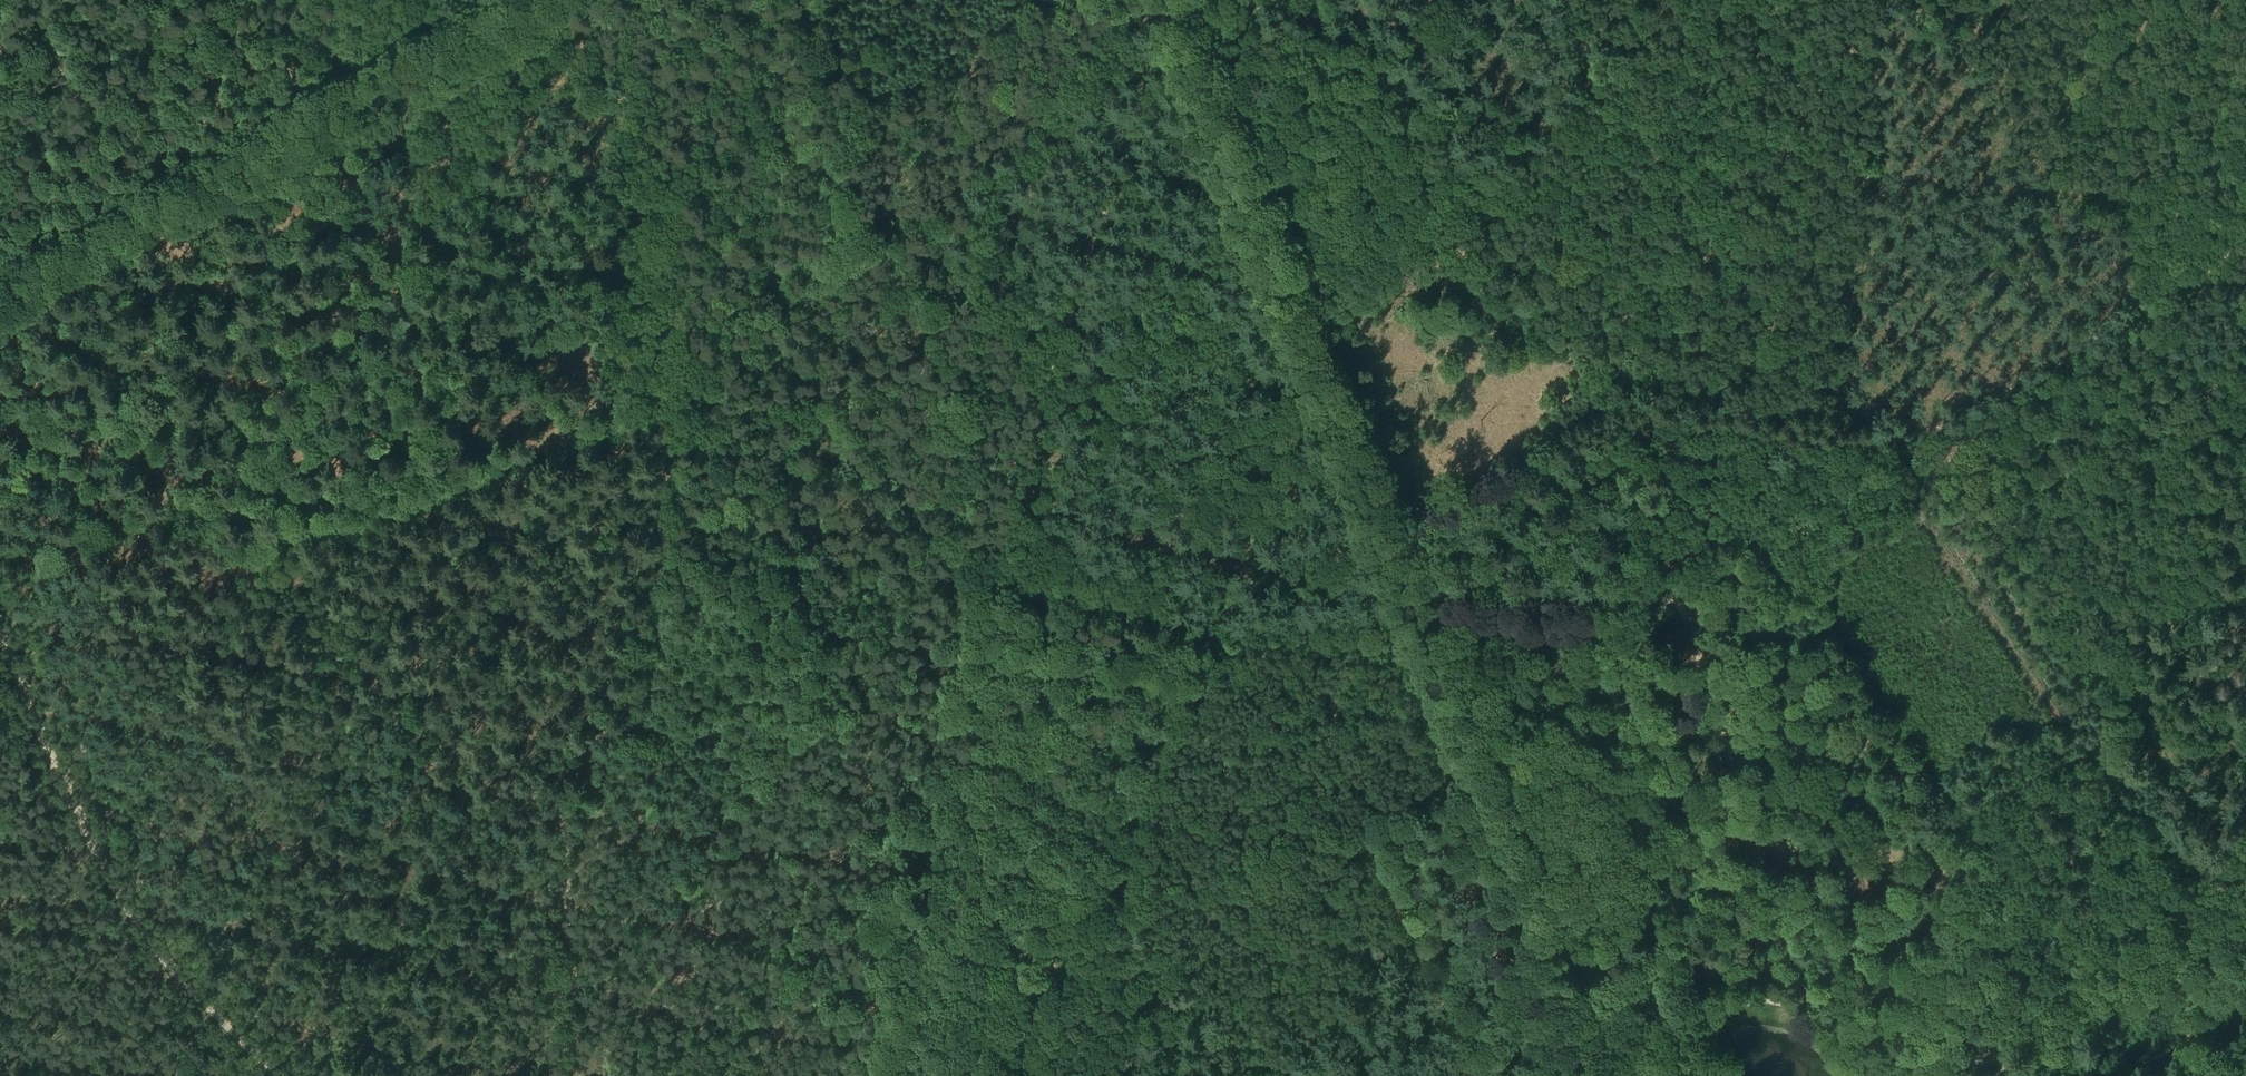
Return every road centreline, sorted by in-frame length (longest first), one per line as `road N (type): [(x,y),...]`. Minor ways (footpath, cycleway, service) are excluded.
road 1 (track): [(872,1075),(902,862),(1169,0)]
road 2 (track): [(543,0),(0,290)]
road 3 (track): [(291,1075),(160,949),(41,740),(0,636)]

